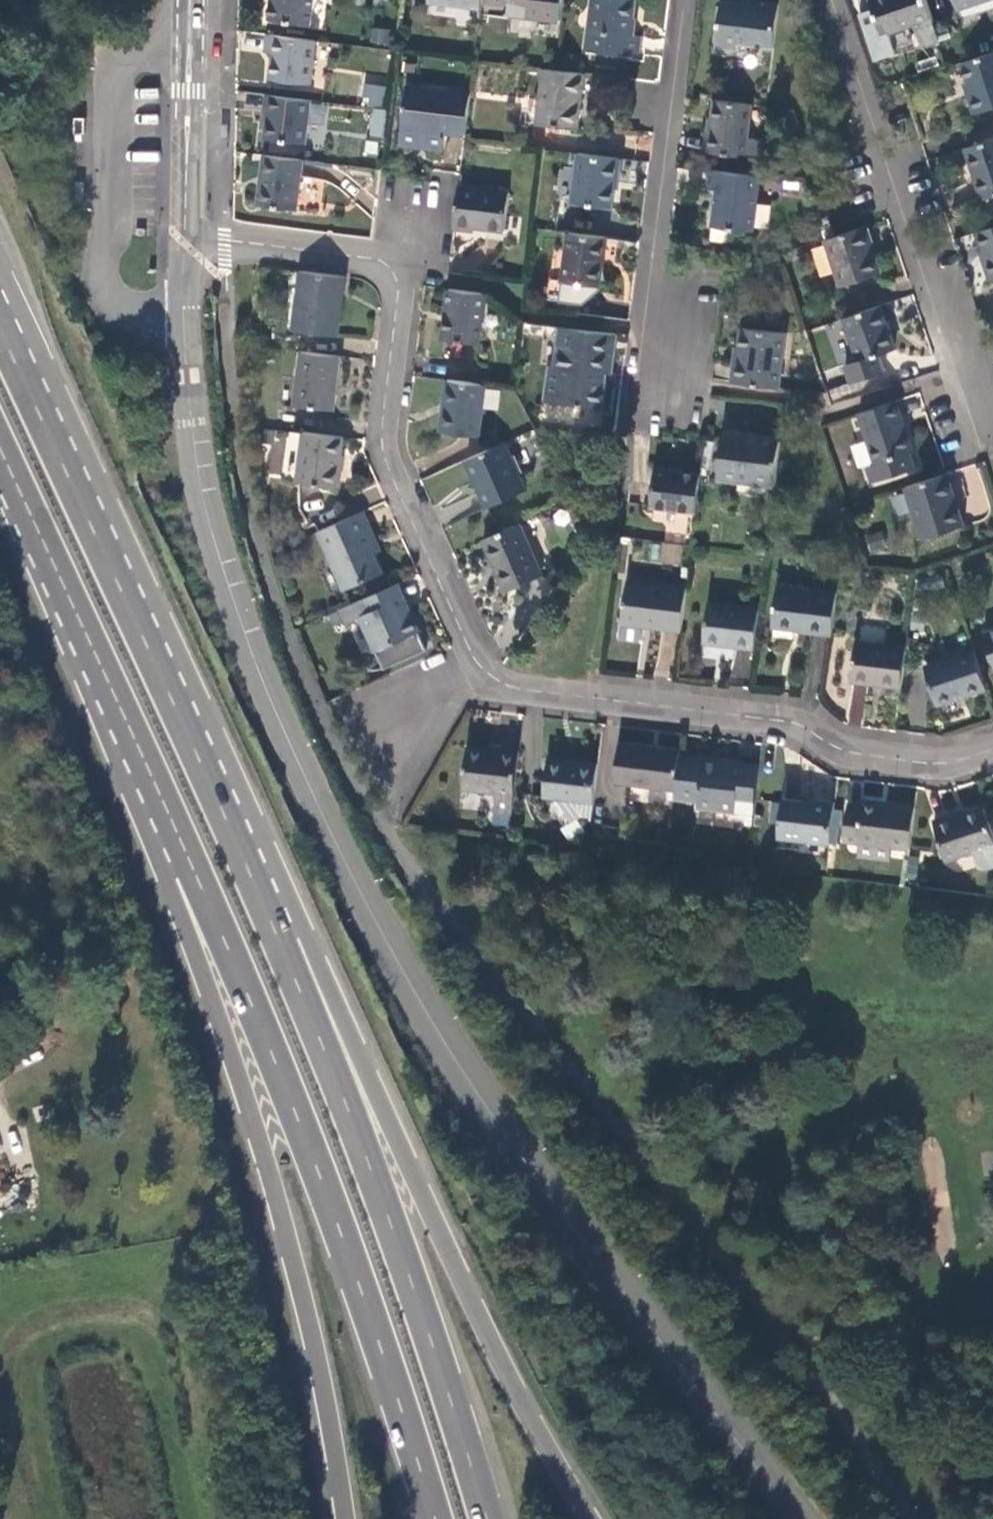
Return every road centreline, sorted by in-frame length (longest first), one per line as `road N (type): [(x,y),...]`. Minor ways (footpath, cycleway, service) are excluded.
road 1 (tertiary): [(795,1518),(539,1181),(425,1011),(368,906),(253,647),(200,480),(185,393),(183,238)]
road 2 (trunk): [(591,1518),(464,1283),(120,522),(0,305)]
road 3 (trunk): [(485,1518),(419,1300),(282,947),(0,317)]
road 4 (residential): [(183,238),(365,257),(391,269),(384,461),(487,682),(810,729),(846,756),(954,766),(992,753)]
road 5 (trunk): [(0,448),(195,872),(289,1101),(374,1325),(434,1518)]
road 6 (trunk): [(0,454),(256,1125),(318,1361),(345,1518)]
road 7 (residential): [(826,0),(964,407),(992,425)]
road 8 (residential): [(682,0),(656,263),(659,405),(651,428)]
road 9 (tertiary): [(183,238),(188,0)]

